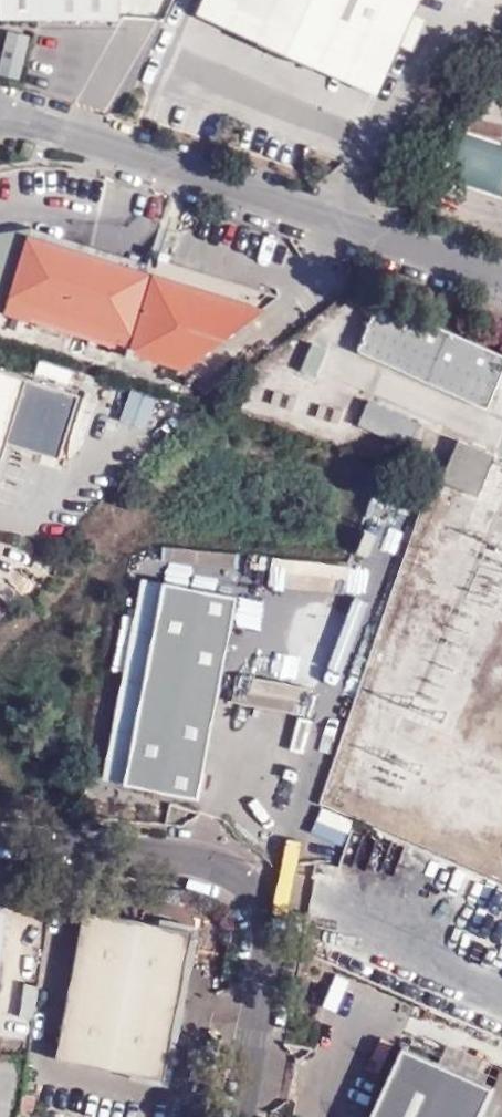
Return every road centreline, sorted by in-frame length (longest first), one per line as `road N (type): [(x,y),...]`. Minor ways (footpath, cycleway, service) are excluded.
road 1 (unclassified): [(501,284),(0,115)]
road 2 (unclassified): [(0,846),(200,866),(253,894),(276,947),(242,1116)]

